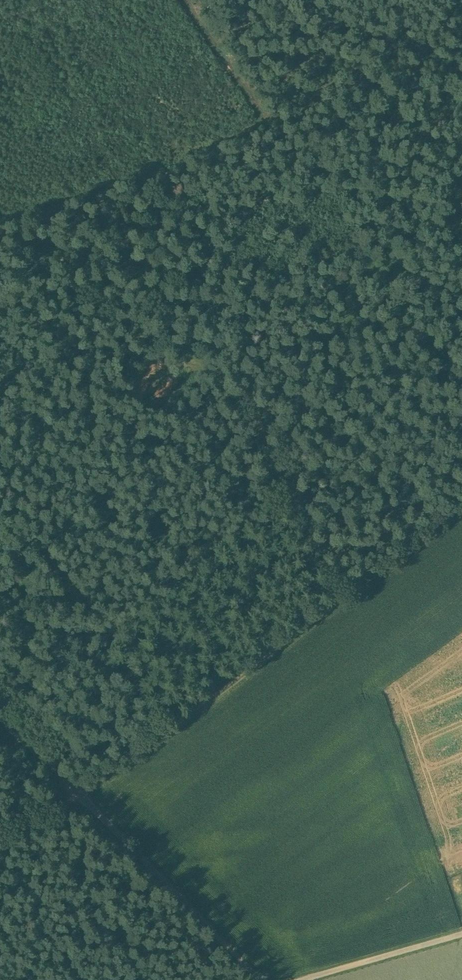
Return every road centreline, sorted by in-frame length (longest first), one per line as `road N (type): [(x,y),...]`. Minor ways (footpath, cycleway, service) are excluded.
road 1 (track): [(0,849),(461,510)]
road 2 (track): [(0,234),(232,391),(270,450),(335,602)]
road 3 (track): [(207,368),(168,251),(136,176),(69,73),(48,0)]
road 4 (unclassified): [(0,719),(261,979)]

